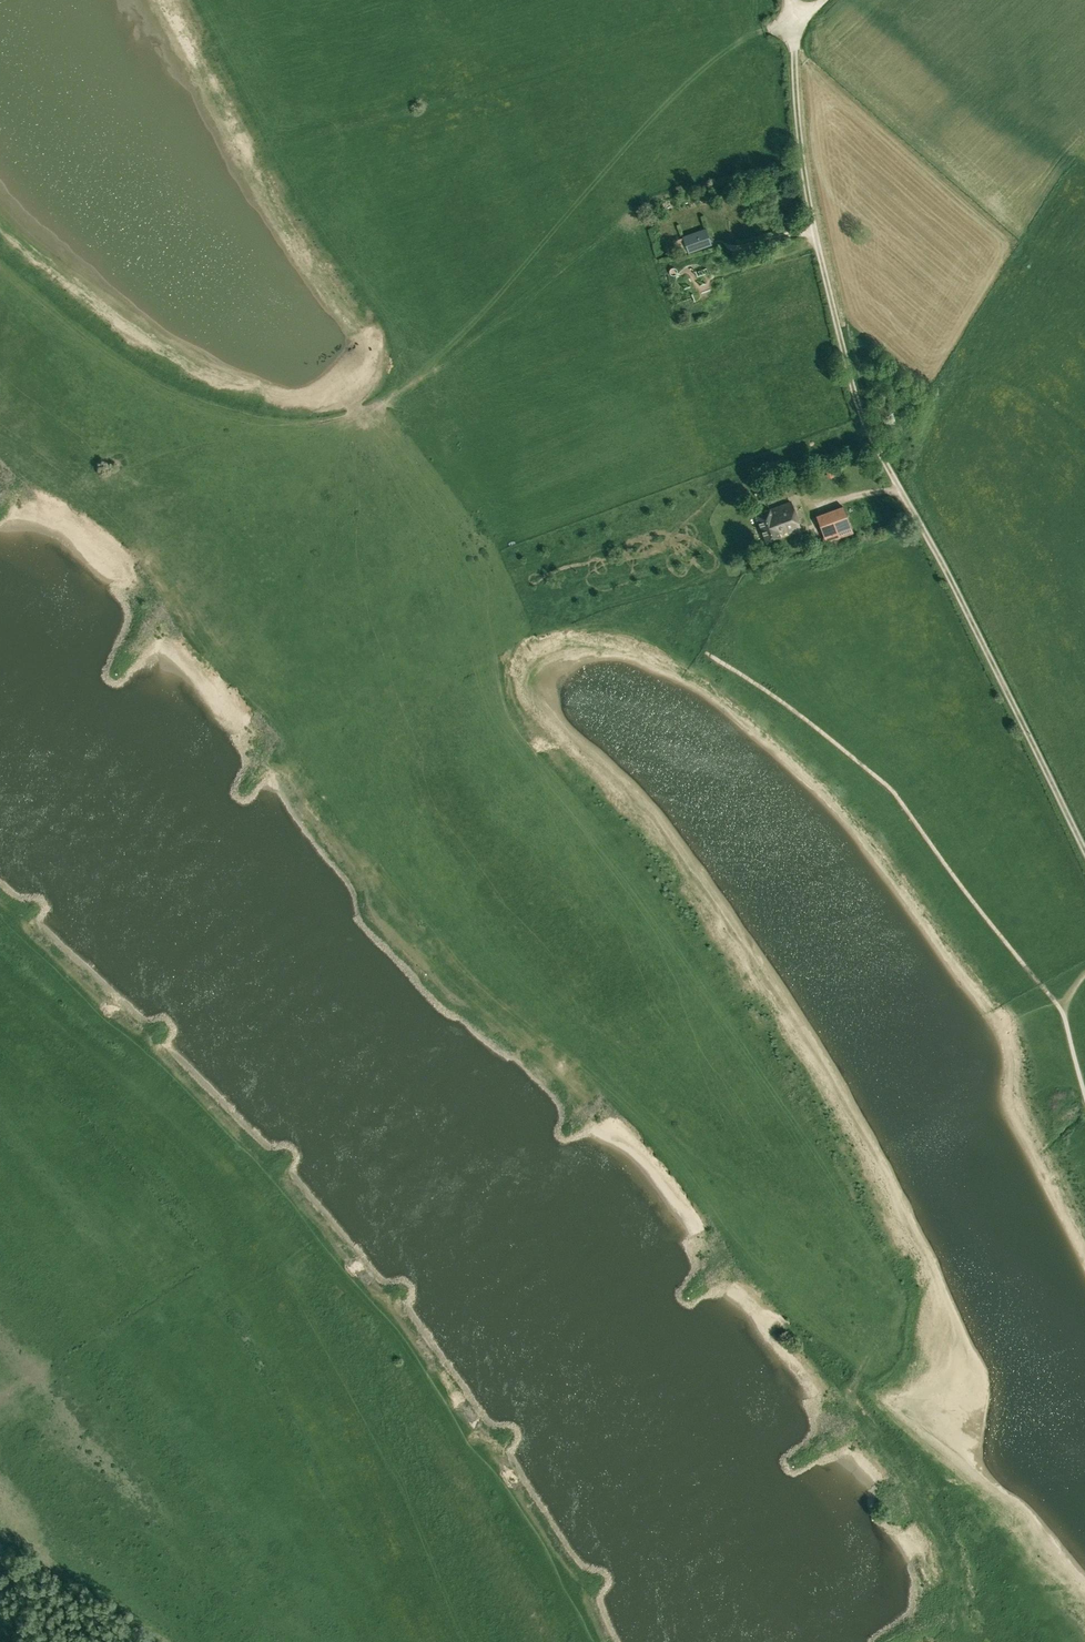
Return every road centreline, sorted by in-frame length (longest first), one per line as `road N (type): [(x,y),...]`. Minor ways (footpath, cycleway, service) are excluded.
road 1 (track): [(794,19),(807,188),(858,407),(1084,853)]

